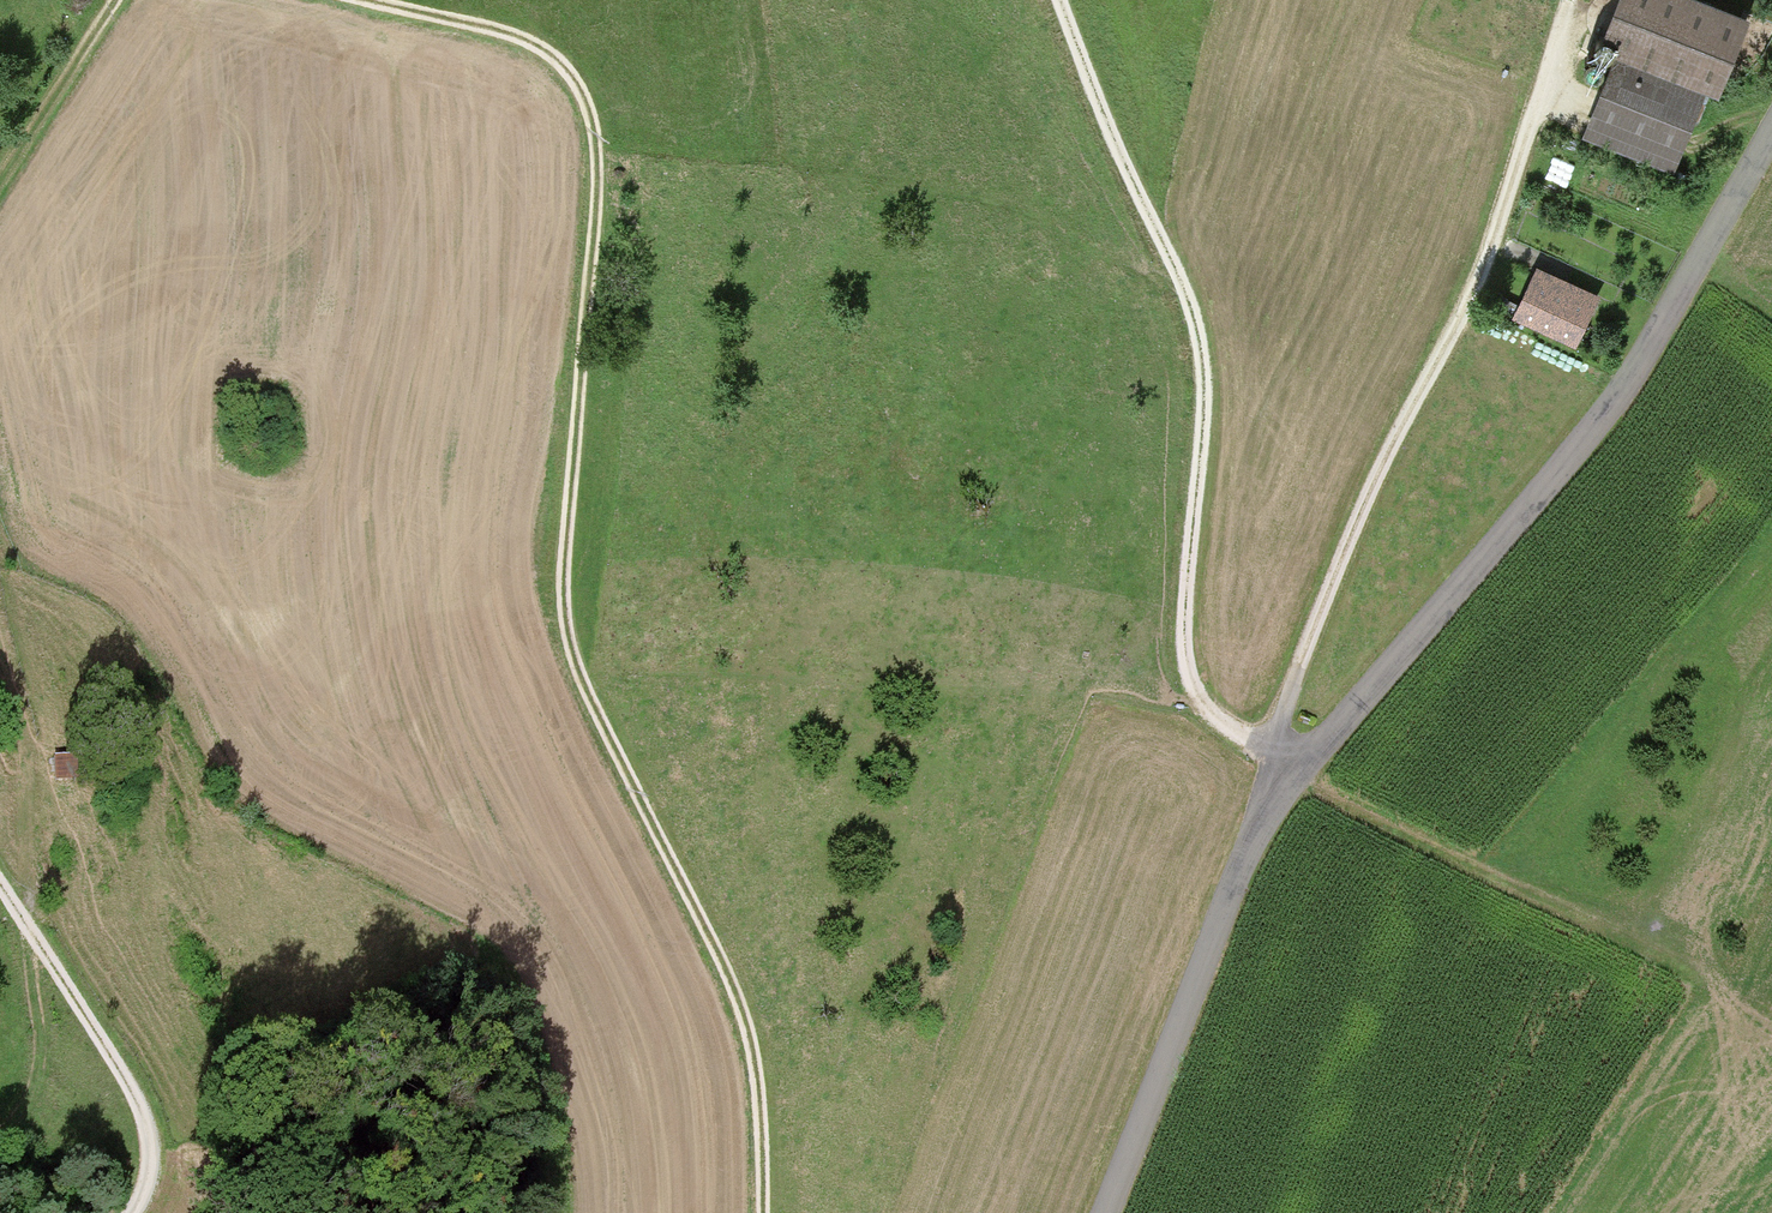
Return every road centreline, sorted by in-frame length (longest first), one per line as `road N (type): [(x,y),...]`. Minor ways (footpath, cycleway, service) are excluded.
road 1 (track): [(1568,0),(1466,304),(1319,611),(1285,717),(1282,778),(1186,689),(1179,636),(1201,362),(1183,295),(1134,197),(1056,0)]
road 2 (track): [(354,0),(546,53),(586,97),(592,184),(561,566),(566,630),(595,715),(738,1004),(752,1089),(755,1212)]
road 3 (unclassified): [(1103,1212),(1282,778),(1566,461),(1646,351),(1771,129)]
road 4 (track): [(0,1139),(20,1080),(38,947),(0,658)]
road 5 (track): [(126,1212),(145,1151),(140,1107),(0,895)]
road 6 (track): [(0,169),(109,0)]

